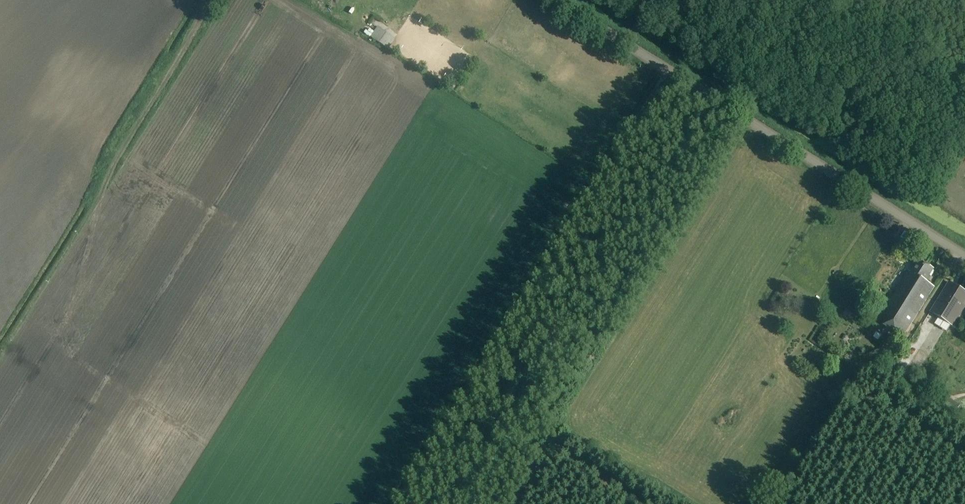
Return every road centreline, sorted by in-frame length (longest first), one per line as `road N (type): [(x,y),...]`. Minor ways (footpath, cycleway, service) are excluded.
road 1 (unclassified): [(555,0),(964,256)]

